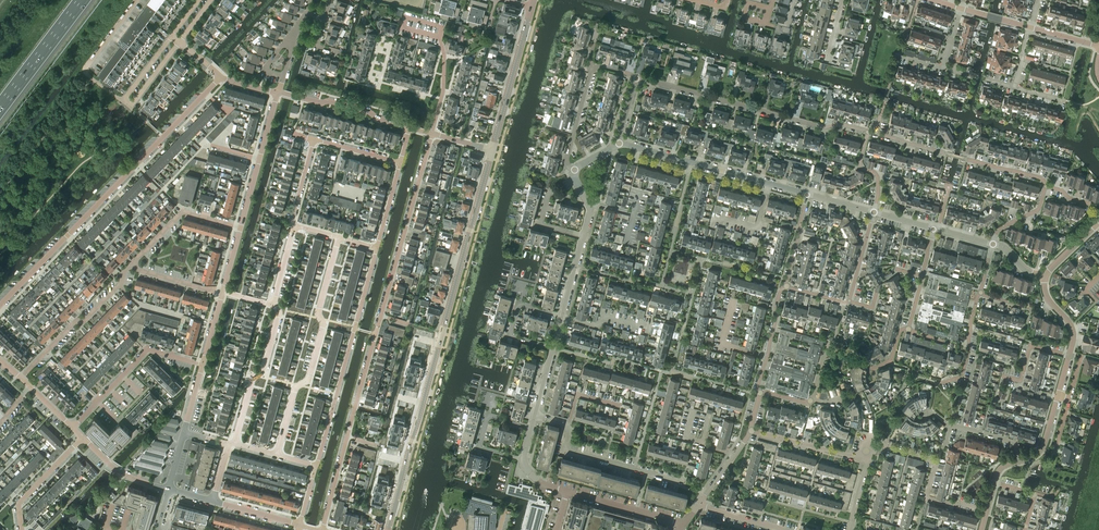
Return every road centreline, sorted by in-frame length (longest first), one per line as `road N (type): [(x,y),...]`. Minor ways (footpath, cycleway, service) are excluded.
road 1 (residential): [(322,529),(433,134)]
road 2 (tertiary): [(388,529),(492,151)]
road 3 (residential): [(0,306),(220,77)]
road 4 (residential): [(280,457),(339,238)]
road 5 (residential): [(377,248),(318,466)]
road 6 (residential): [(821,127),(636,78)]
road 7 (residential): [(977,507),(926,498),(935,462),(871,444),(867,460)]
road 8 (residential): [(20,378),(132,263)]
road 9 (residential): [(70,427),(147,350),(193,362)]
road 10 (residential): [(768,182),(619,145)]
road 11 (residential): [(686,485),(568,456),(568,426)]
road 12 (residential): [(236,444),(279,316),(272,303)]
road 13 (tertiary): [(492,151),(531,9)]
road 14 (tertiary): [(184,433),(223,292)]
road 15 (unclassified): [(138,0),(83,72),(123,102)]
road 16 (tertiary): [(409,127),(278,93)]
road 17 (motorway): [(0,107),(82,0)]
road 18 (residential): [(132,263),(184,212),(239,229)]
road 19 (residential): [(554,349),(509,336),(519,306),(564,318)]
road 20 (residential): [(523,459),(479,447),(488,415),(531,427)]
road 21 (residential): [(867,460),(749,429)]
road 22 (residential): [(567,491),(684,524)]

